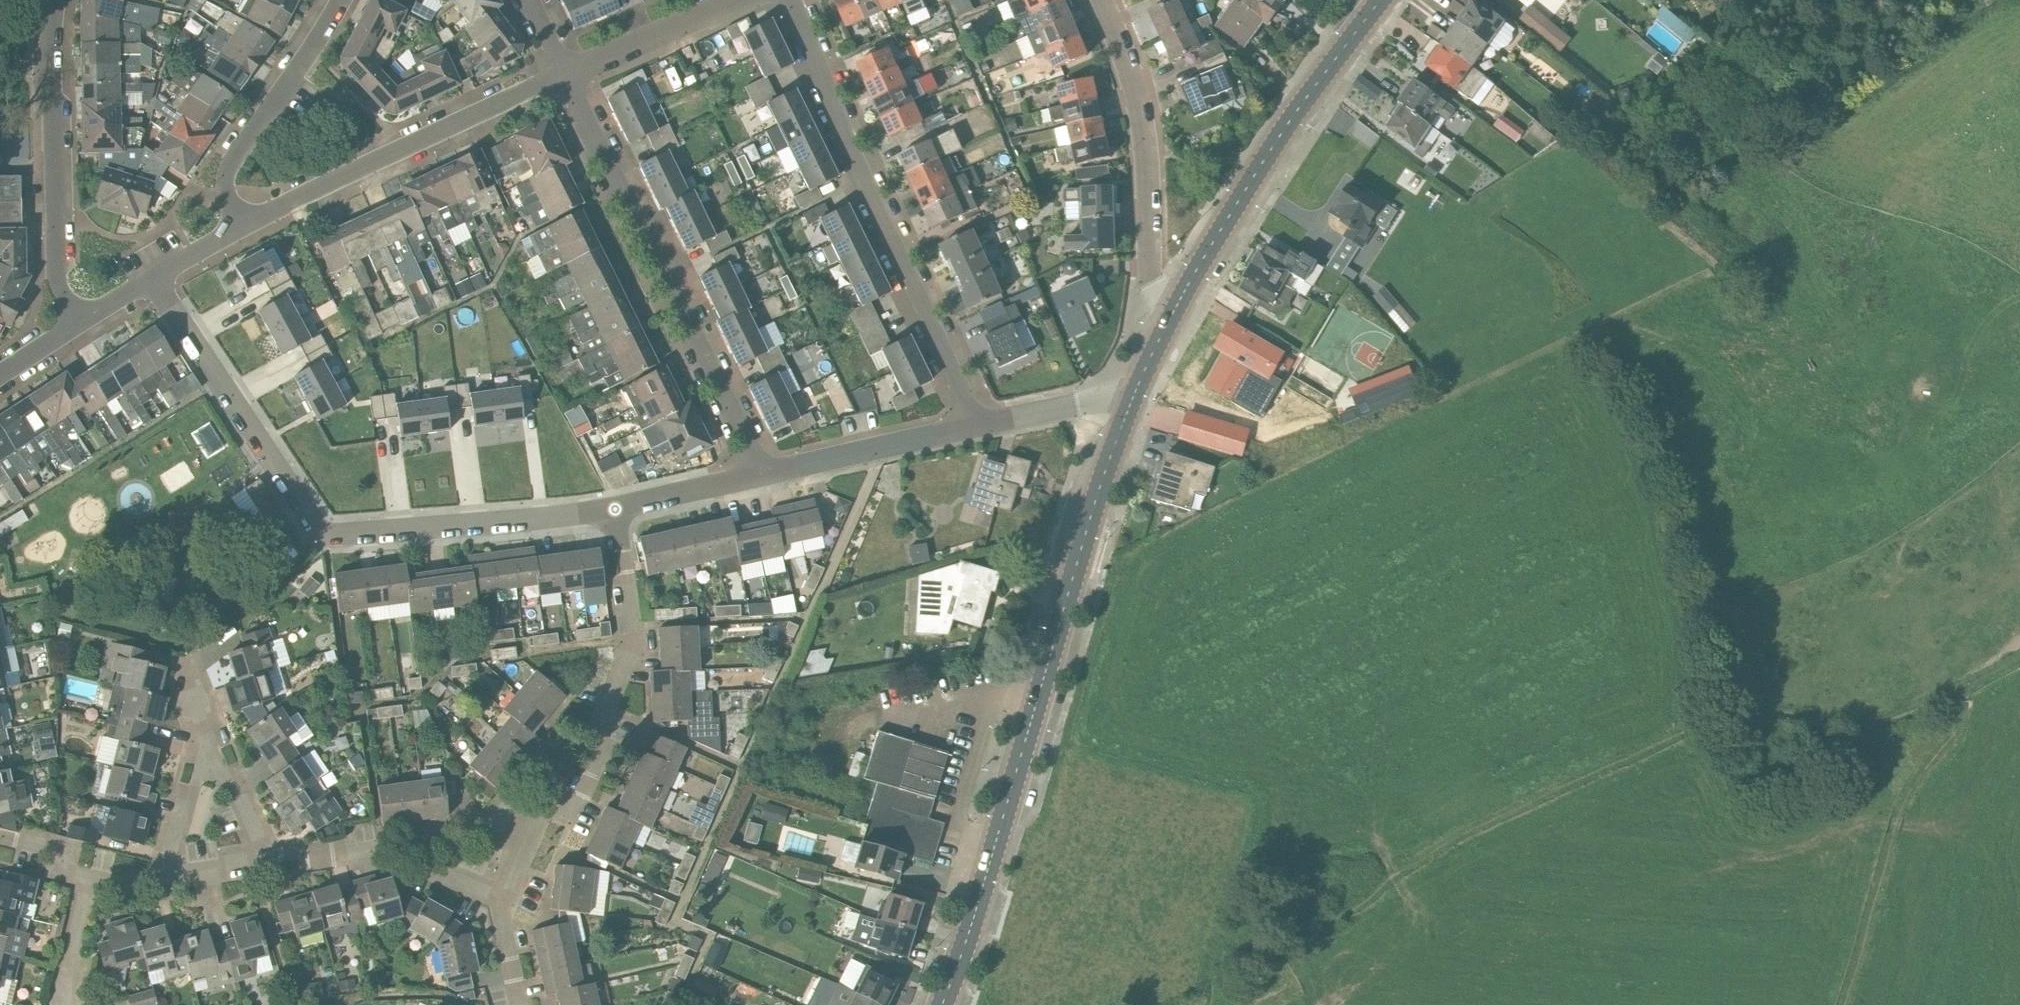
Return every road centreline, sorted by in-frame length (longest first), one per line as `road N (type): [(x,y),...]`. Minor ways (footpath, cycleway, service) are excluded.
road 1 (tertiary): [(942,1004),(1134,394)]
road 2 (residential): [(153,276),(329,532),(617,507)]
road 3 (residential): [(977,427),(791,0)]
road 4 (residential): [(761,474),(564,76)]
road 5 (residential): [(498,899),(532,824),(576,806),(605,737),(603,713),(634,644),(617,507)]
road 6 (tertiary): [(1175,310),(1272,147),(1382,0)]
road 7 (residential): [(244,222),(564,76)]
road 8 (residential): [(79,323),(59,277),(56,0)]
road 9 (residential): [(1103,0),(1140,80),(1148,267),(1175,310)]
road 10 (residential): [(244,222),(228,191),(234,155),(336,0)]
road 11 (residential): [(498,899),(386,847),(266,853)]
road 12 (residential): [(761,474),(977,427)]
road 13 (residential): [(564,76),(739,0)]
road 14 (residential): [(977,427),(1134,394)]
road 15 (residential): [(617,507),(761,474)]
road 16 (residential): [(56,1004),(89,882)]
road 17 (residential): [(206,761),(166,876)]

